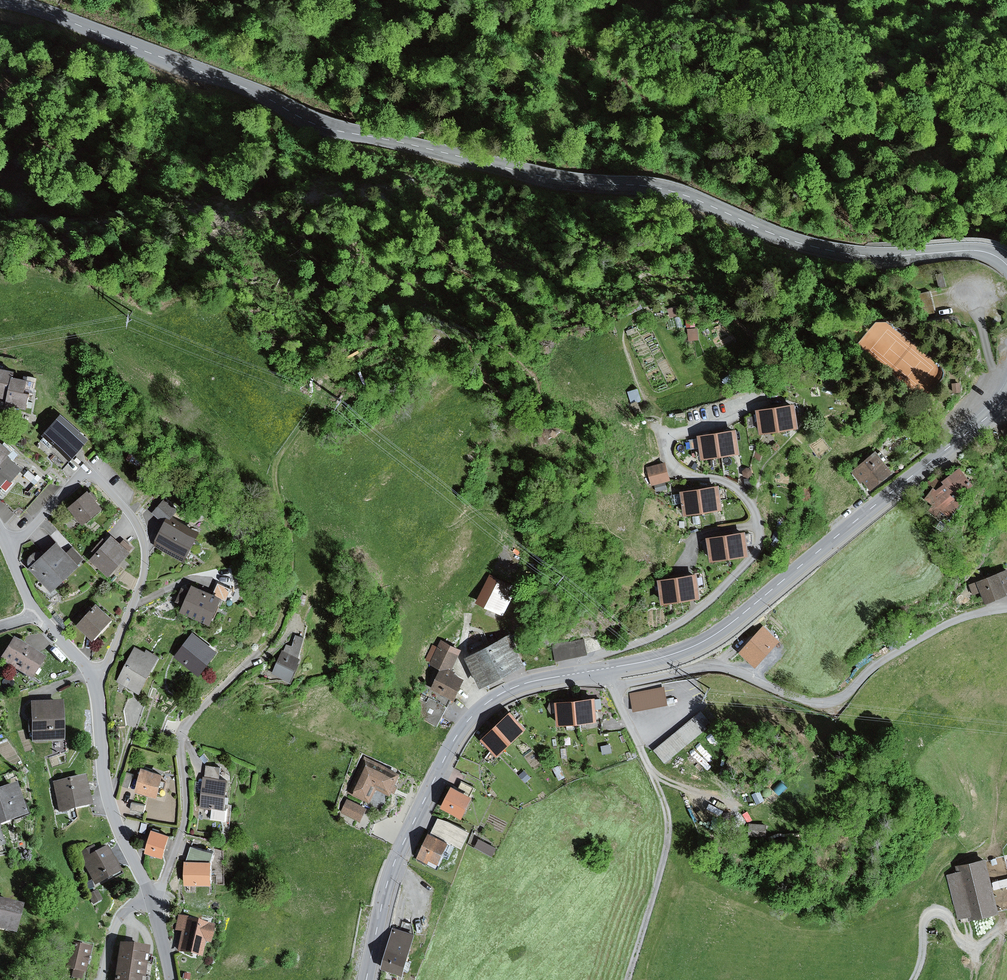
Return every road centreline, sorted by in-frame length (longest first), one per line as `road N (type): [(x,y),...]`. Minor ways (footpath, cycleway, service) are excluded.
road 1 (tertiary): [(0,0),(243,88),(326,128),(552,179),(657,188),(832,250),(881,257),(981,251),(1006,265)]
road 2 (tertiary): [(1006,396),(711,637),(647,661),(514,687),(473,715),(392,869),(366,979)]
road 3 (residential): [(97,680),(144,573),(132,517),(84,474),(7,546)]
road 4 (track): [(613,686),(669,824),(626,979)]
road 5 (residential): [(151,897),(184,820),(184,730),(260,651)]
road 6 (track): [(316,404),(274,471),(289,588),(276,632),(260,651)]
road 7 (residential): [(151,897),(107,792),(97,680)]
road 8 (track): [(912,979),(931,909),(950,915),(971,948),(1006,919)]

